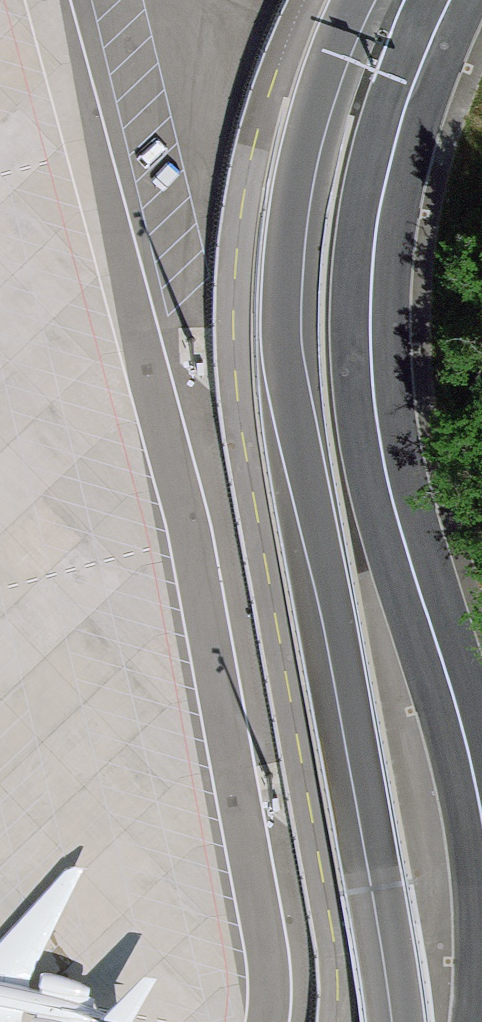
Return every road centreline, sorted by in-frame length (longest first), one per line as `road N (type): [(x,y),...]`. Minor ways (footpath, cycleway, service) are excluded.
road 1 (primary): [(362,0),(320,103),(301,180),(289,357),(397,1021)]
road 2 (secondary): [(481,818),(392,501),(369,333),(384,193),(444,0)]

